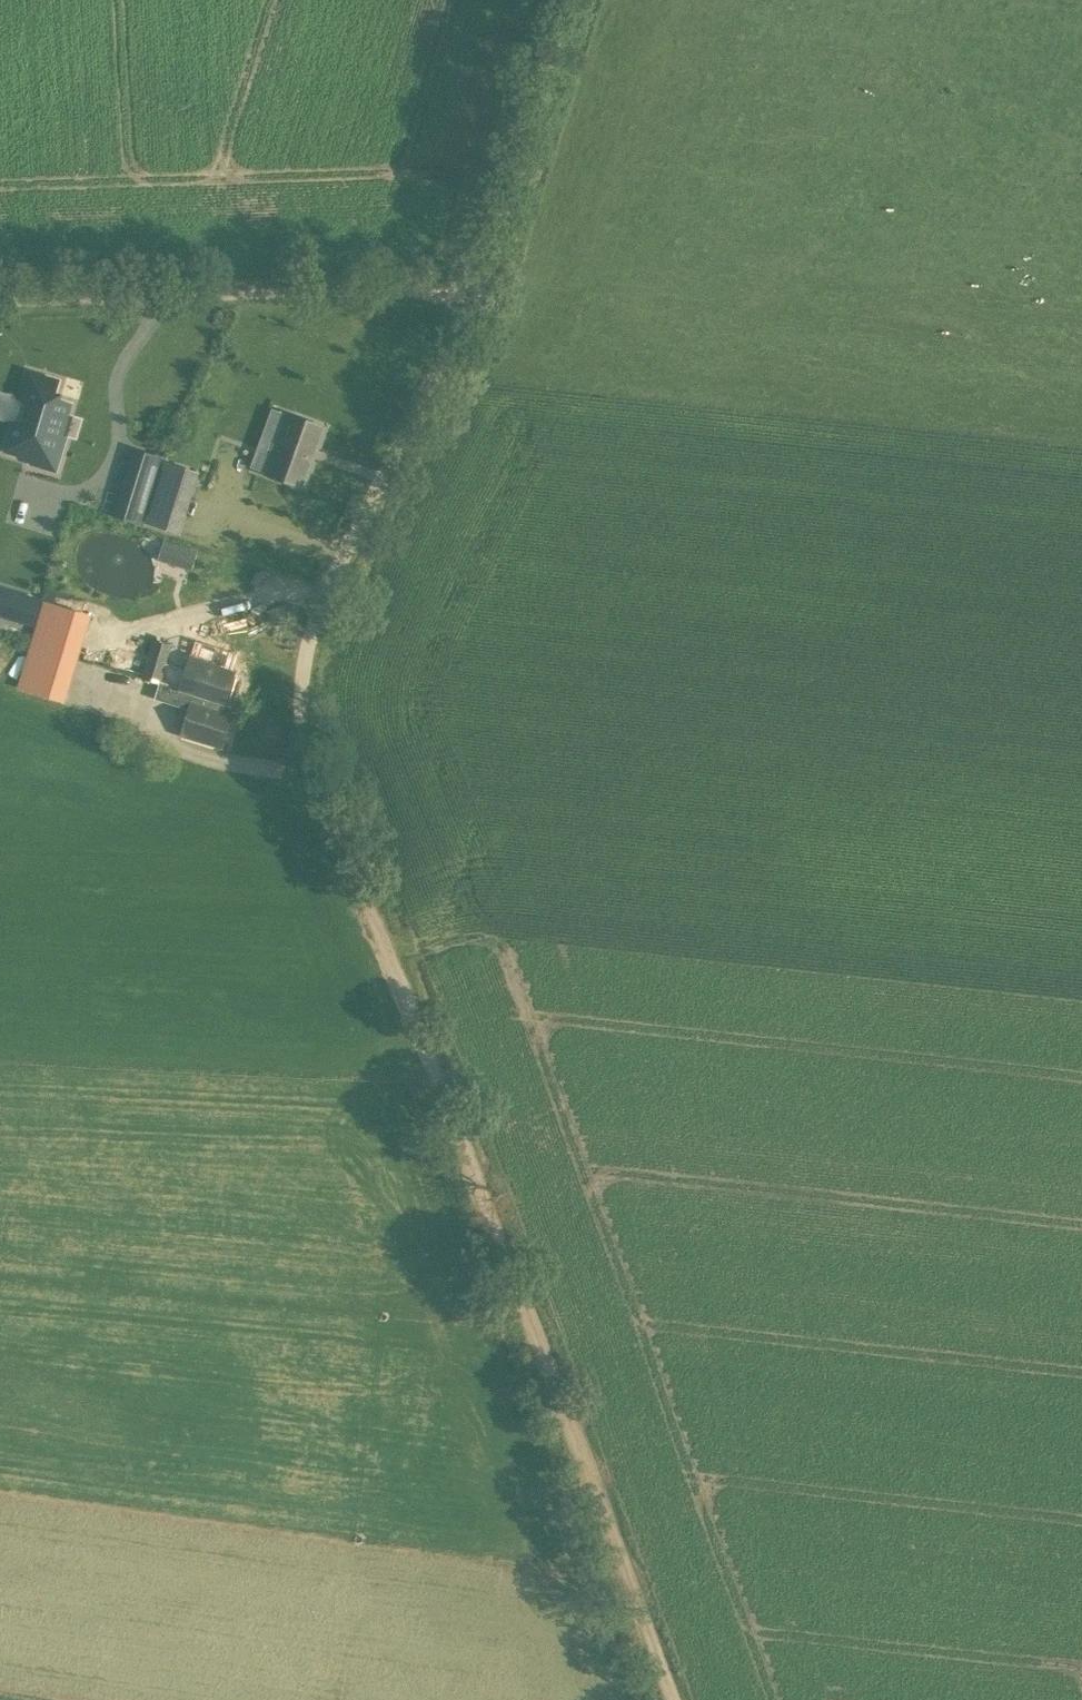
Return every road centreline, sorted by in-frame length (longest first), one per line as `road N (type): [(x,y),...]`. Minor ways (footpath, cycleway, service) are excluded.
road 1 (track): [(479,284),(320,617),(302,700),(328,793),(671,1699)]
road 2 (unclassified): [(479,284),(571,0)]

